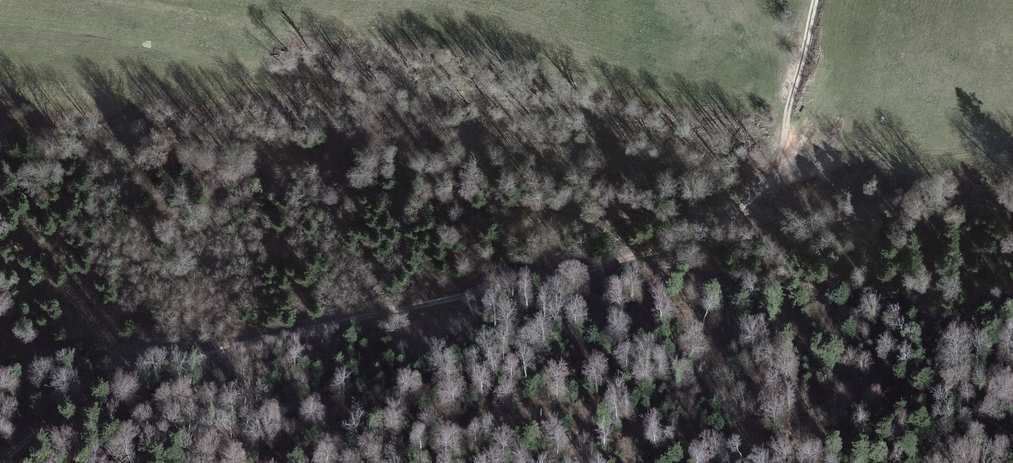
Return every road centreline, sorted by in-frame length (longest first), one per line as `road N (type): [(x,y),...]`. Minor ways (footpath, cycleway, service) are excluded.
road 1 (track): [(0,121),(289,150),(465,198),(608,212),(742,207),(805,222),(1012,202)]
road 2 (track): [(0,462),(74,411),(196,356),(594,272),(725,221),(774,162),(818,0)]
road 3 (track): [(99,399),(251,401),(555,435),(649,437),(809,462)]
road 4 (track): [(0,380),(57,365),(196,356)]

